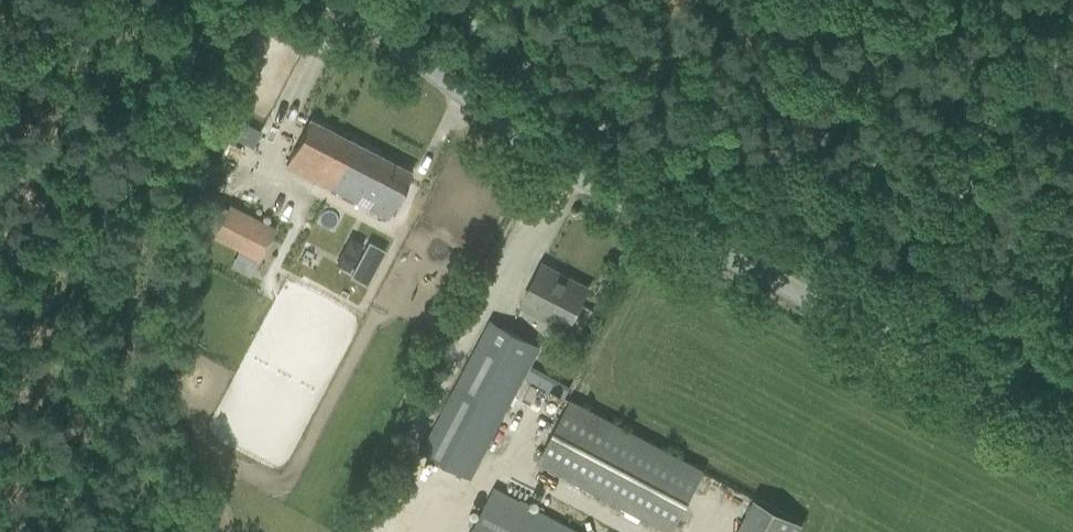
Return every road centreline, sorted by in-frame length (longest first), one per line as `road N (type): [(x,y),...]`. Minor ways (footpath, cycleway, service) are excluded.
road 1 (tertiary): [(1072,439),(629,205),(340,0)]

